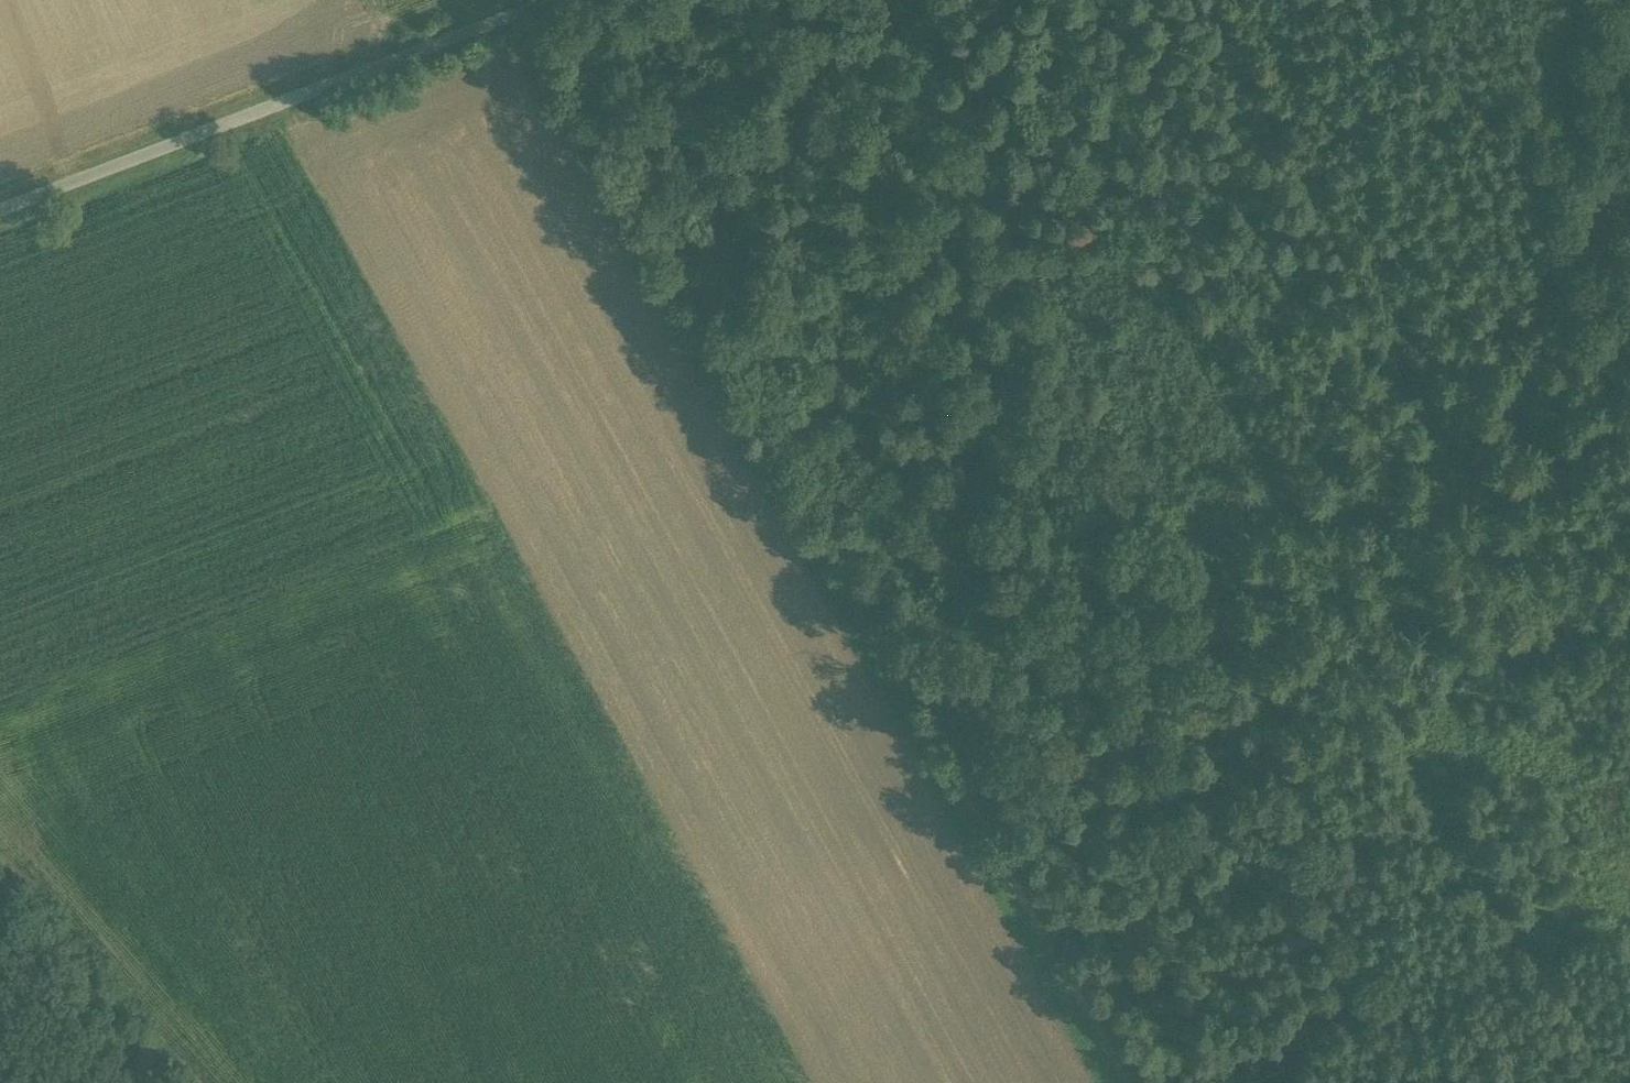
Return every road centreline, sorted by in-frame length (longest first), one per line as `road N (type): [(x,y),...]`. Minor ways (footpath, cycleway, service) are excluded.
road 1 (unclassified): [(0,209),(552,0)]

